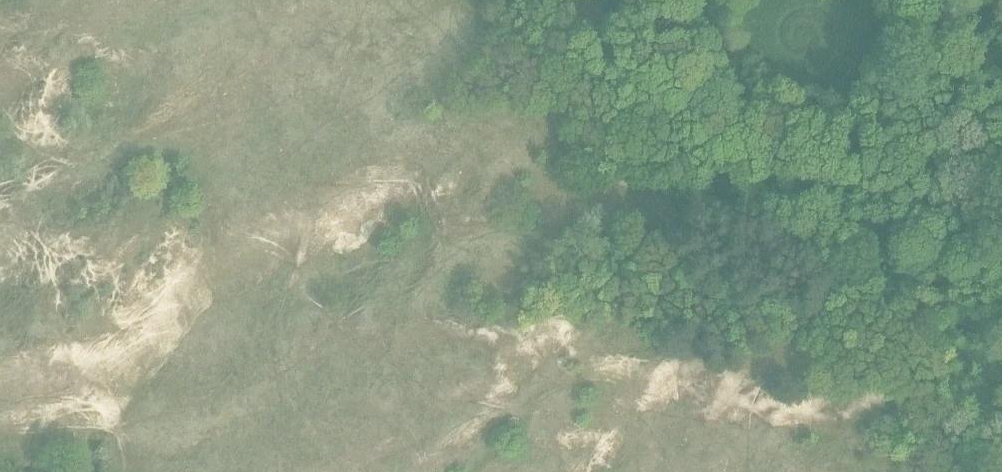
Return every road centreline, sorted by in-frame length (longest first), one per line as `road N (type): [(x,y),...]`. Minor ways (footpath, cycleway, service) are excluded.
road 1 (unclassified): [(928,0),(944,247),(949,273),(978,327)]

